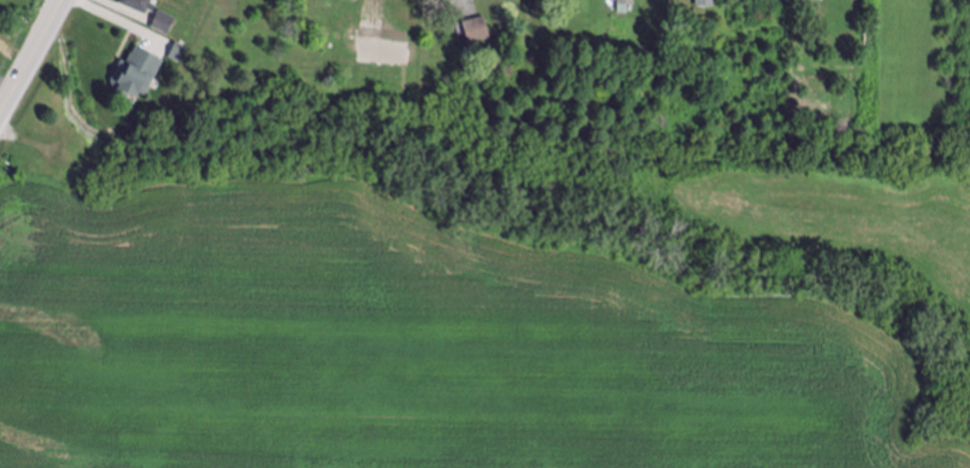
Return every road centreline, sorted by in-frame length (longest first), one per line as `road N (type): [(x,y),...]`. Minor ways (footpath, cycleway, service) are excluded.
road 1 (secondary): [(0,123),(65,0)]

